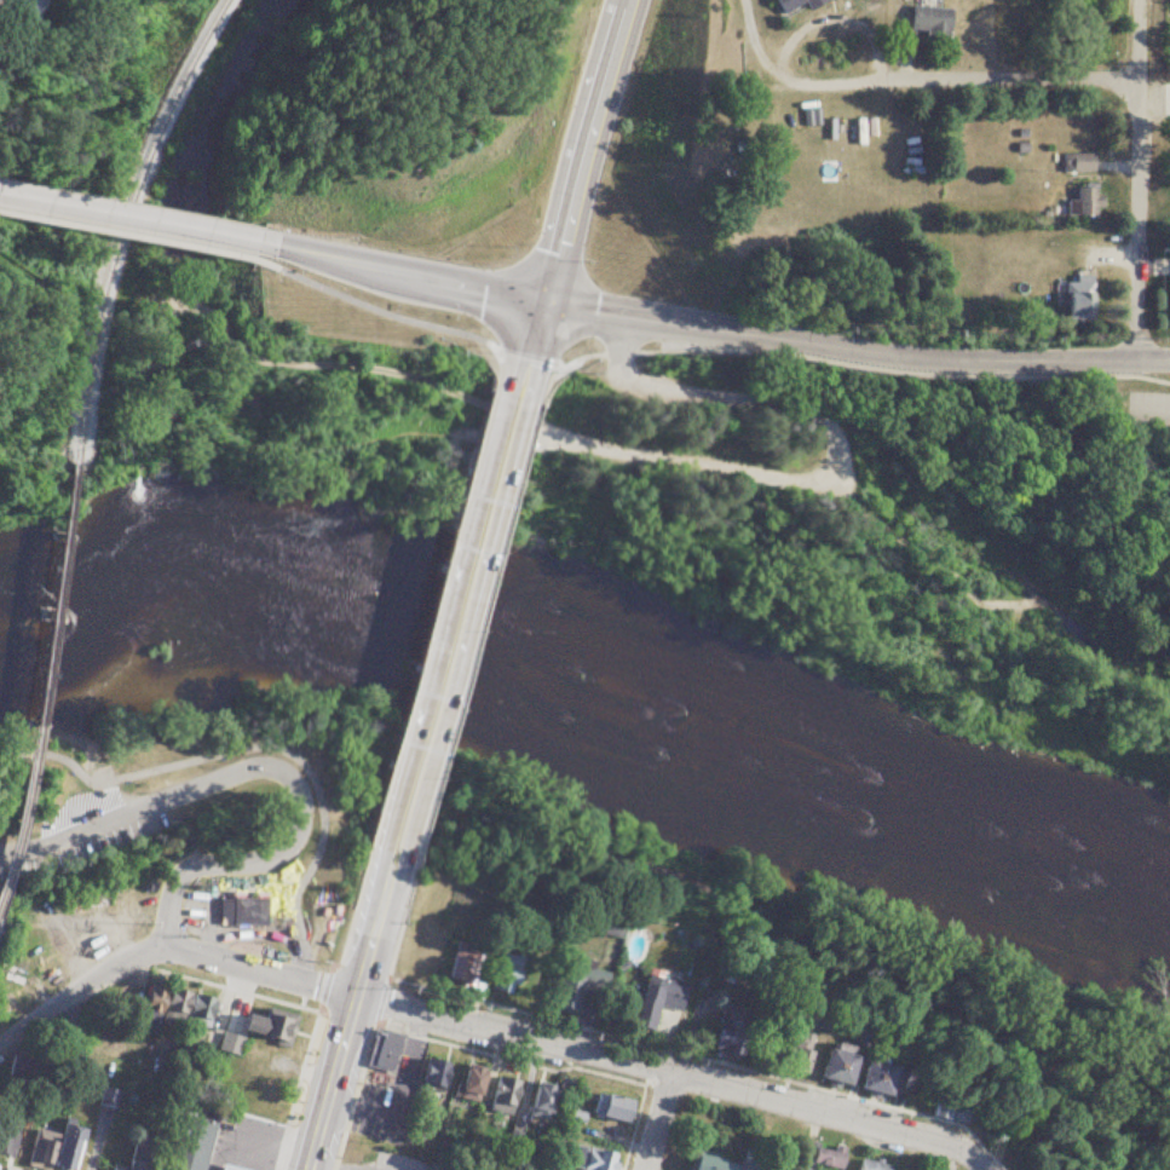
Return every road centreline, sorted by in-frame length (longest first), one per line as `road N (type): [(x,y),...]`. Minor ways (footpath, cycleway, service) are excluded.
road 1 (residential): [(0,1045),(138,953),(184,951),(975,1152),(988,1169)]
road 2 (tertiary): [(1131,358),(866,355),(542,306)]
road 3 (primary): [(392,853),(521,392)]
road 4 (residential): [(1131,358),(1134,5)]
road 5 (primary): [(308,1169),(392,853)]
road 6 (primary): [(542,306),(628,0)]
road 7 (secondary): [(278,246),(0,193)]
road 8 (secondary): [(542,306),(278,246)]
road 9 (residential): [(1131,77),(881,79)]
road 10 (track): [(497,427),(361,446),(266,437)]

